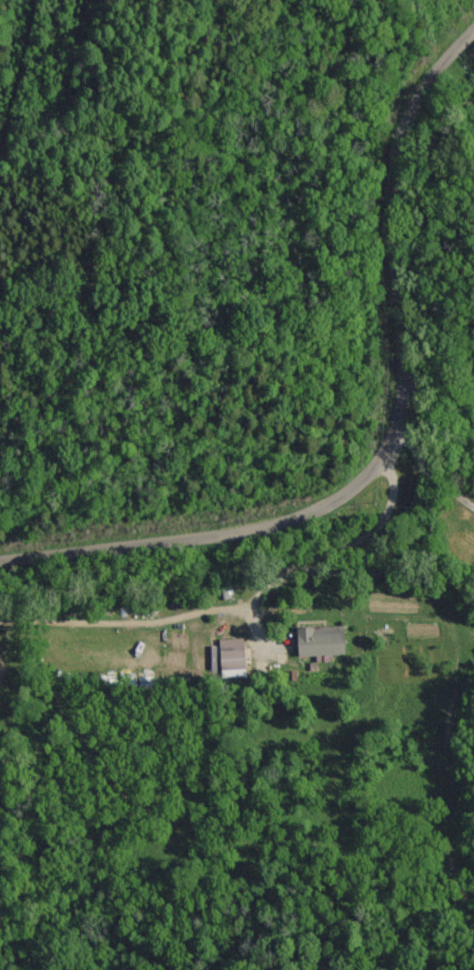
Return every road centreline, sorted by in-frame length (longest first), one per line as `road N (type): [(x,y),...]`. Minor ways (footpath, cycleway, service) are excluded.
road 1 (residential): [(0,560),(280,522),(329,502),(375,467),(389,449),(402,383),(392,233),(397,146),(424,87),(473,29)]
road 2 (residential): [(260,638),(254,604),(262,590),(383,515),(393,490),(384,455)]
road 3 (residential): [(402,383),(421,420),(421,456),(473,505)]

